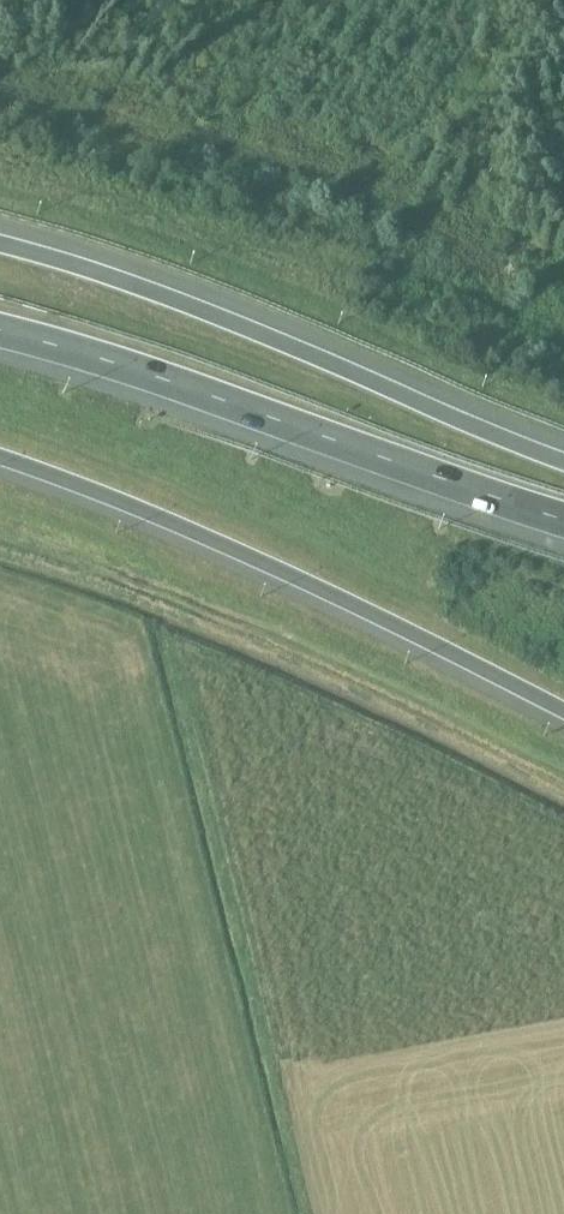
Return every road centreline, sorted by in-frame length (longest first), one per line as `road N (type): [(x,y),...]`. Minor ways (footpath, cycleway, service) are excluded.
road 1 (motorway): [(0,458),(310,584),(563,711)]
road 2 (motorway): [(563,460),(168,298),(0,244)]
road 3 (motorway): [(0,331),(170,380),(563,518)]

